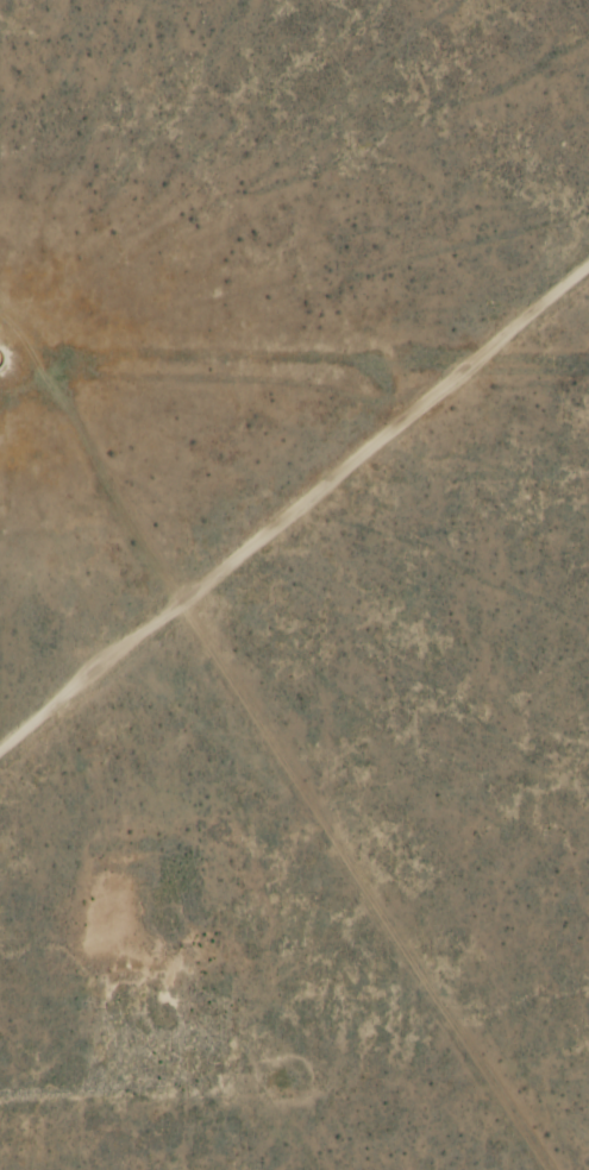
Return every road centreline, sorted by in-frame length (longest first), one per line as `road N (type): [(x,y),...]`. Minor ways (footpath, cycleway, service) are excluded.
road 1 (track): [(499,1169),(356,983),(162,630)]
road 2 (residential): [(162,630),(588,267)]
road 3 (track): [(162,630),(0,398)]
road 4 (residential): [(162,630),(0,766)]

